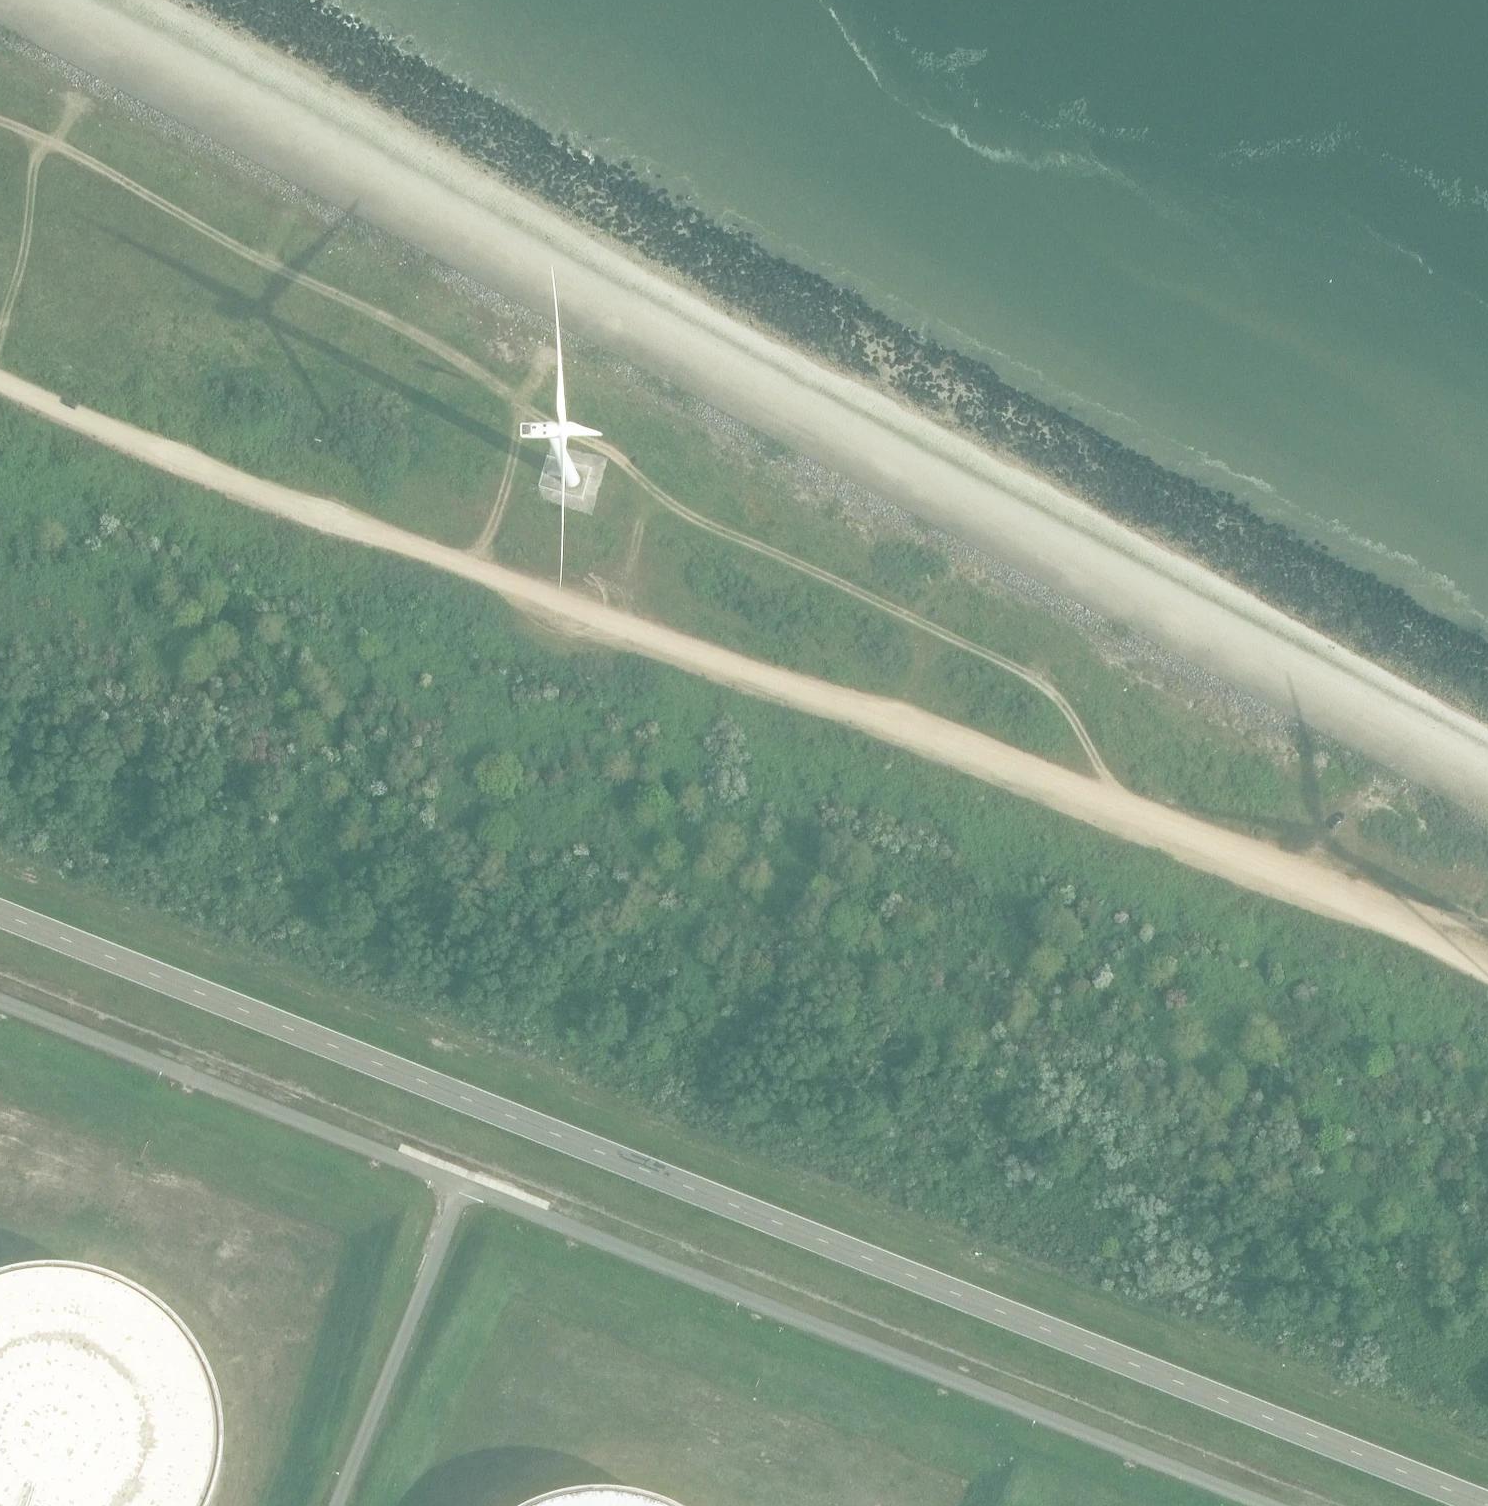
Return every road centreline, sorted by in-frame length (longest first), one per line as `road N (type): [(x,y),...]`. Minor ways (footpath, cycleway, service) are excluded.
road 1 (track): [(0,390),(253,491),(1357,885),(1487,972)]
road 2 (track): [(1120,795),(1031,668),(664,498),(609,444),(516,400),(451,346),(0,107)]

